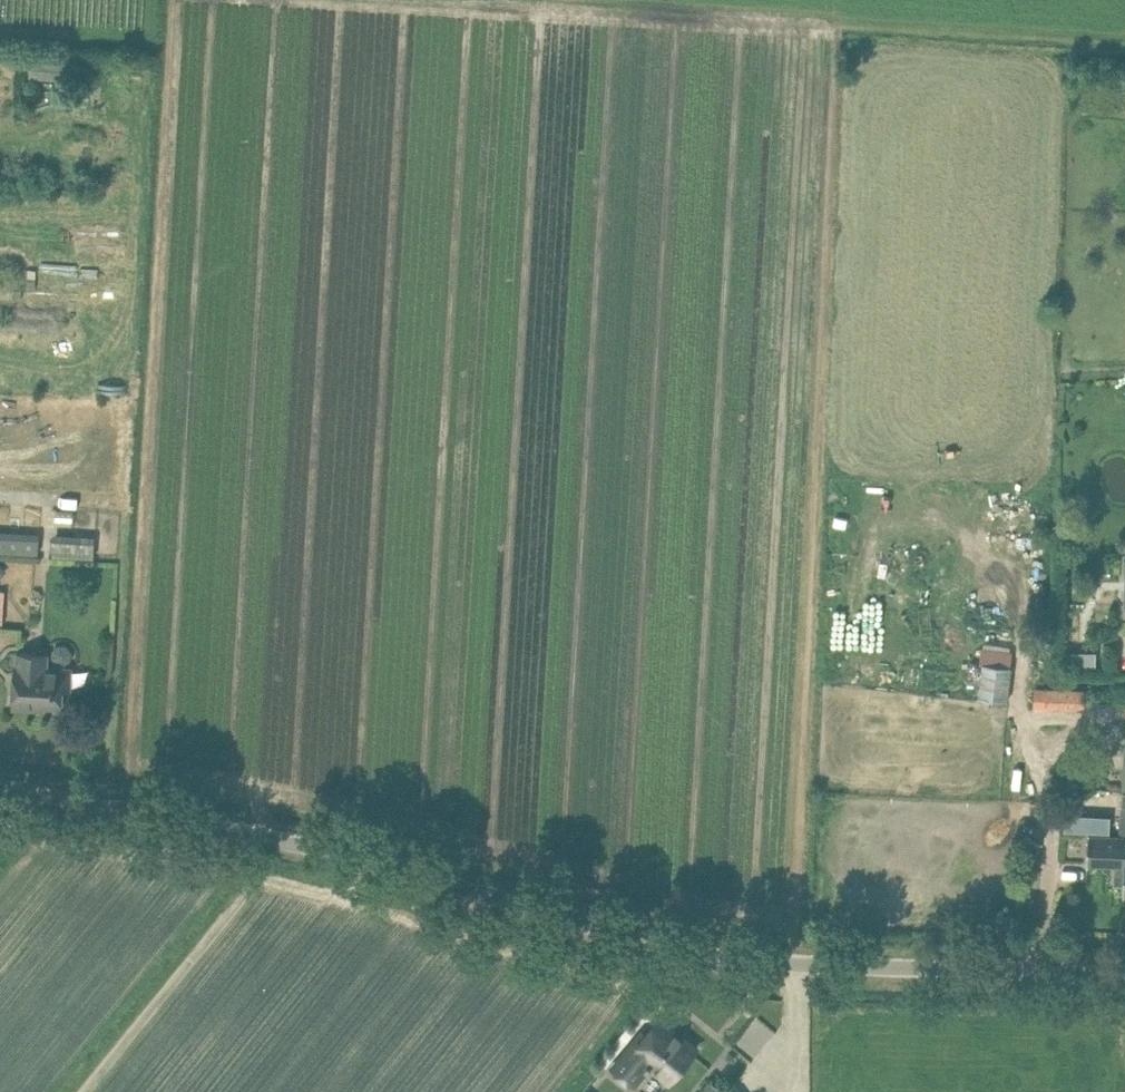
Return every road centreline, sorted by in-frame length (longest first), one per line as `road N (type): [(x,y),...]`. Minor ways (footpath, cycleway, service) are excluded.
road 1 (unclassified): [(1124,974),(764,957),(0,782)]

